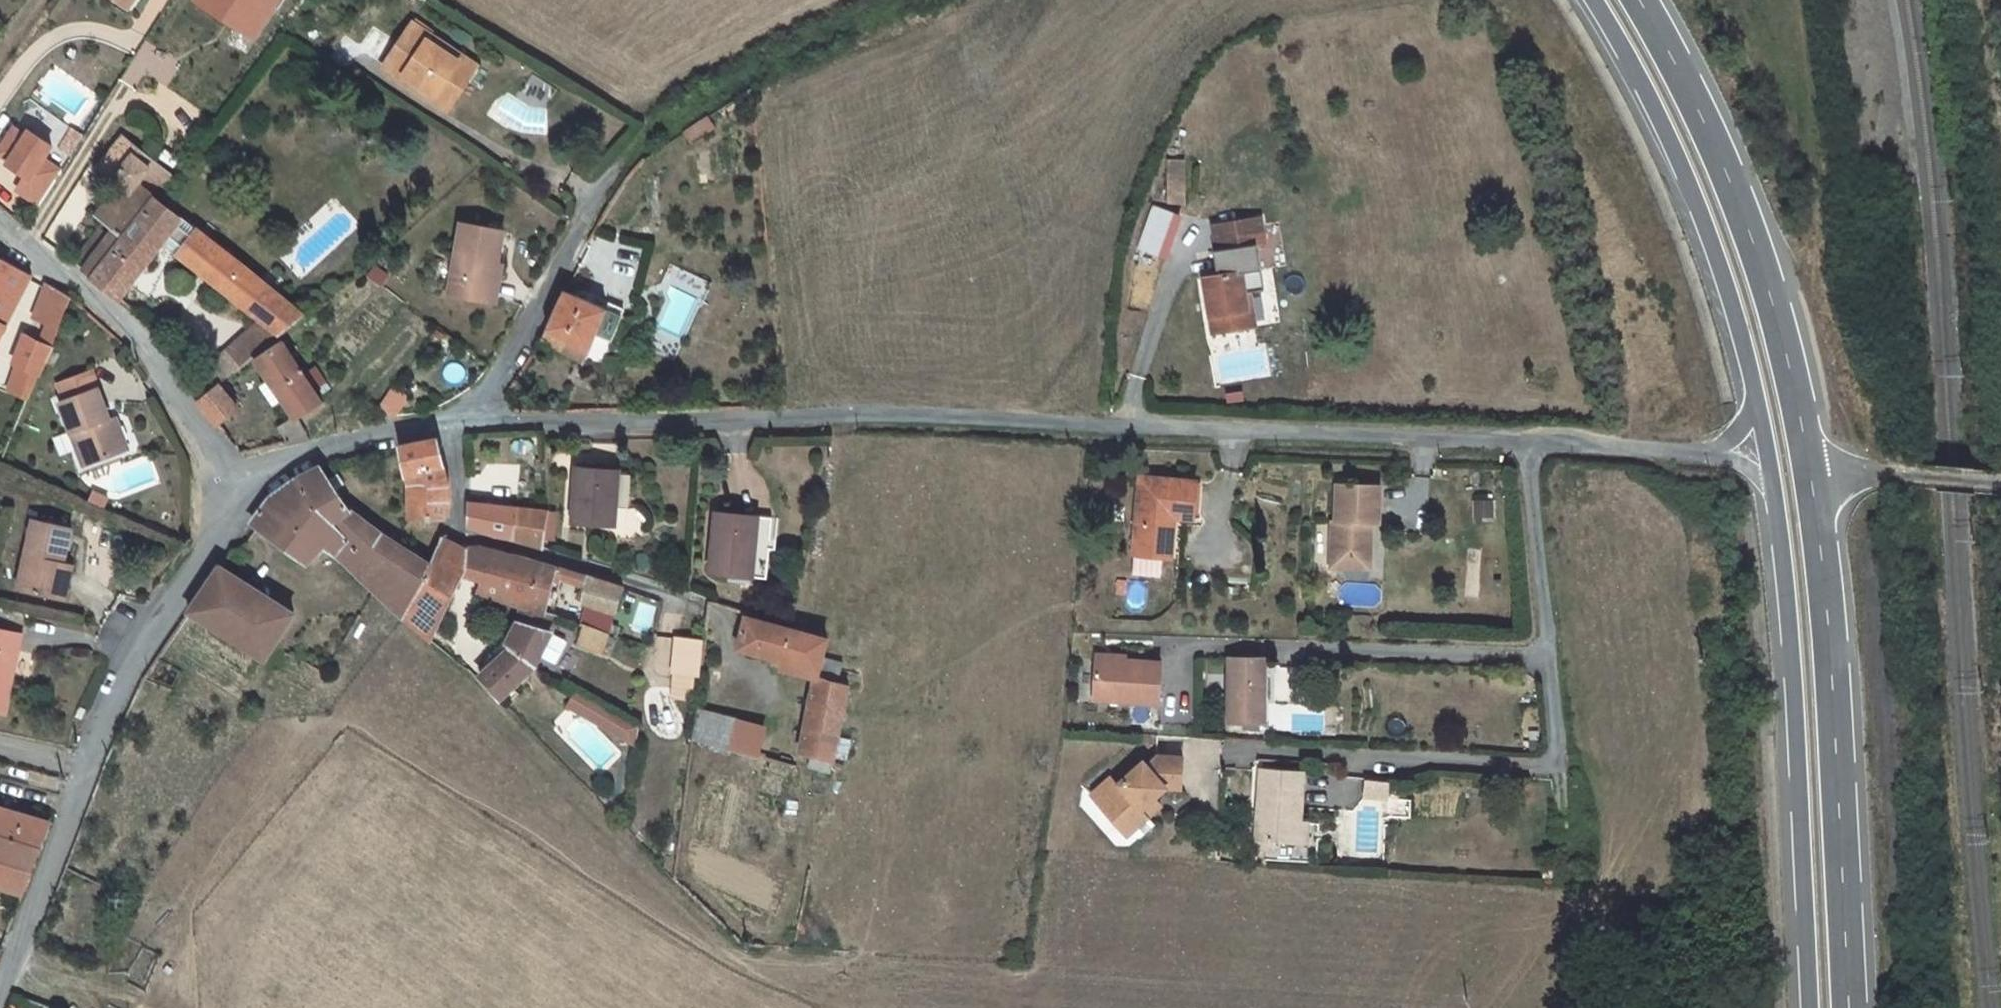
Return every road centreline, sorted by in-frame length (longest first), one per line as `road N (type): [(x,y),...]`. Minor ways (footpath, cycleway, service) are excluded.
road 1 (unclassified): [(461,426),(874,418),(1773,458)]
road 2 (secondary): [(1861,1007),(1814,473),(1785,339),(1728,173),(1638,0)]
road 3 (secondary): [(1773,458),(1821,1007)]
road 4 (secondary): [(1591,0),(1647,91),(1717,246),(1773,458)]
road 5 (unclassified): [(0,224),(134,332),(206,448),(242,489)]
road 6 (residential): [(461,426),(458,533),(698,605)]
road 7 (unclassified): [(83,767),(112,690),(242,489)]
road 8 (residential): [(461,426),(607,180)]
road 9 (unclassified): [(0,986),(83,767)]
road 10 (unclassified): [(242,489),(289,462),(352,443),(461,426)]
road 11 (track): [(1814,473),(2000,483)]

